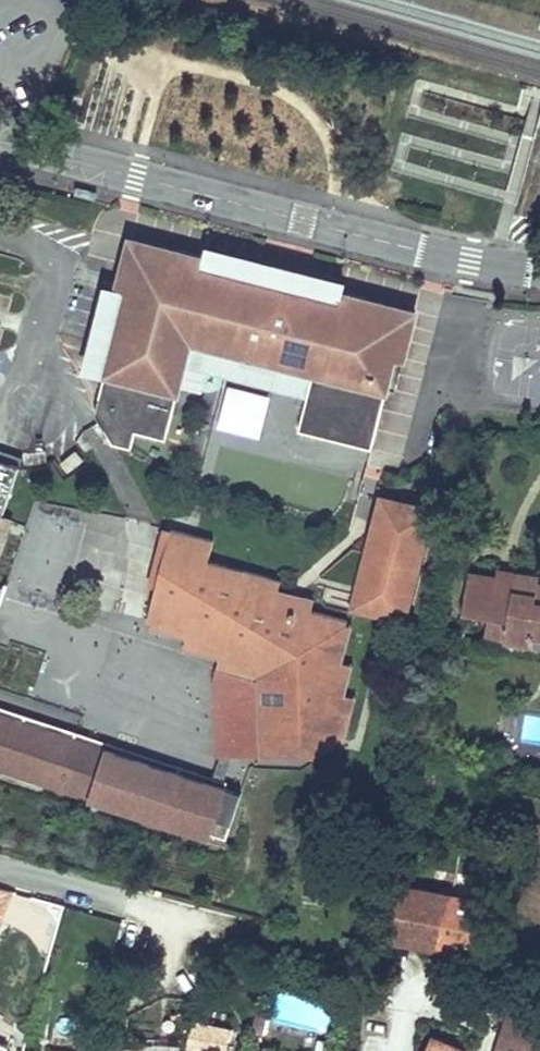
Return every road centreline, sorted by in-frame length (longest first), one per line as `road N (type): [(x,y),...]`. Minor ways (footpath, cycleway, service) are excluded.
road 1 (residential): [(539,271),(413,249),(0,142)]

